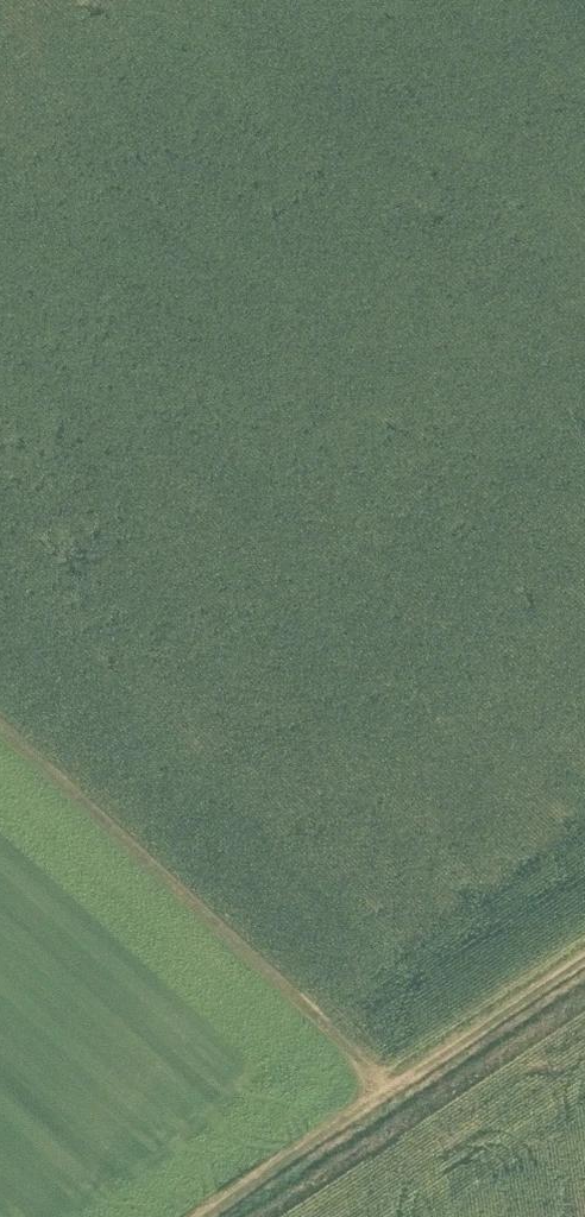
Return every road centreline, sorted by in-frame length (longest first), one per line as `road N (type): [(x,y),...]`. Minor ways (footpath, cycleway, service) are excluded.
road 1 (track): [(0,730),(394,1092)]
road 2 (track): [(394,1092),(584,962)]
road 3 (track): [(207,1216),(394,1092)]

